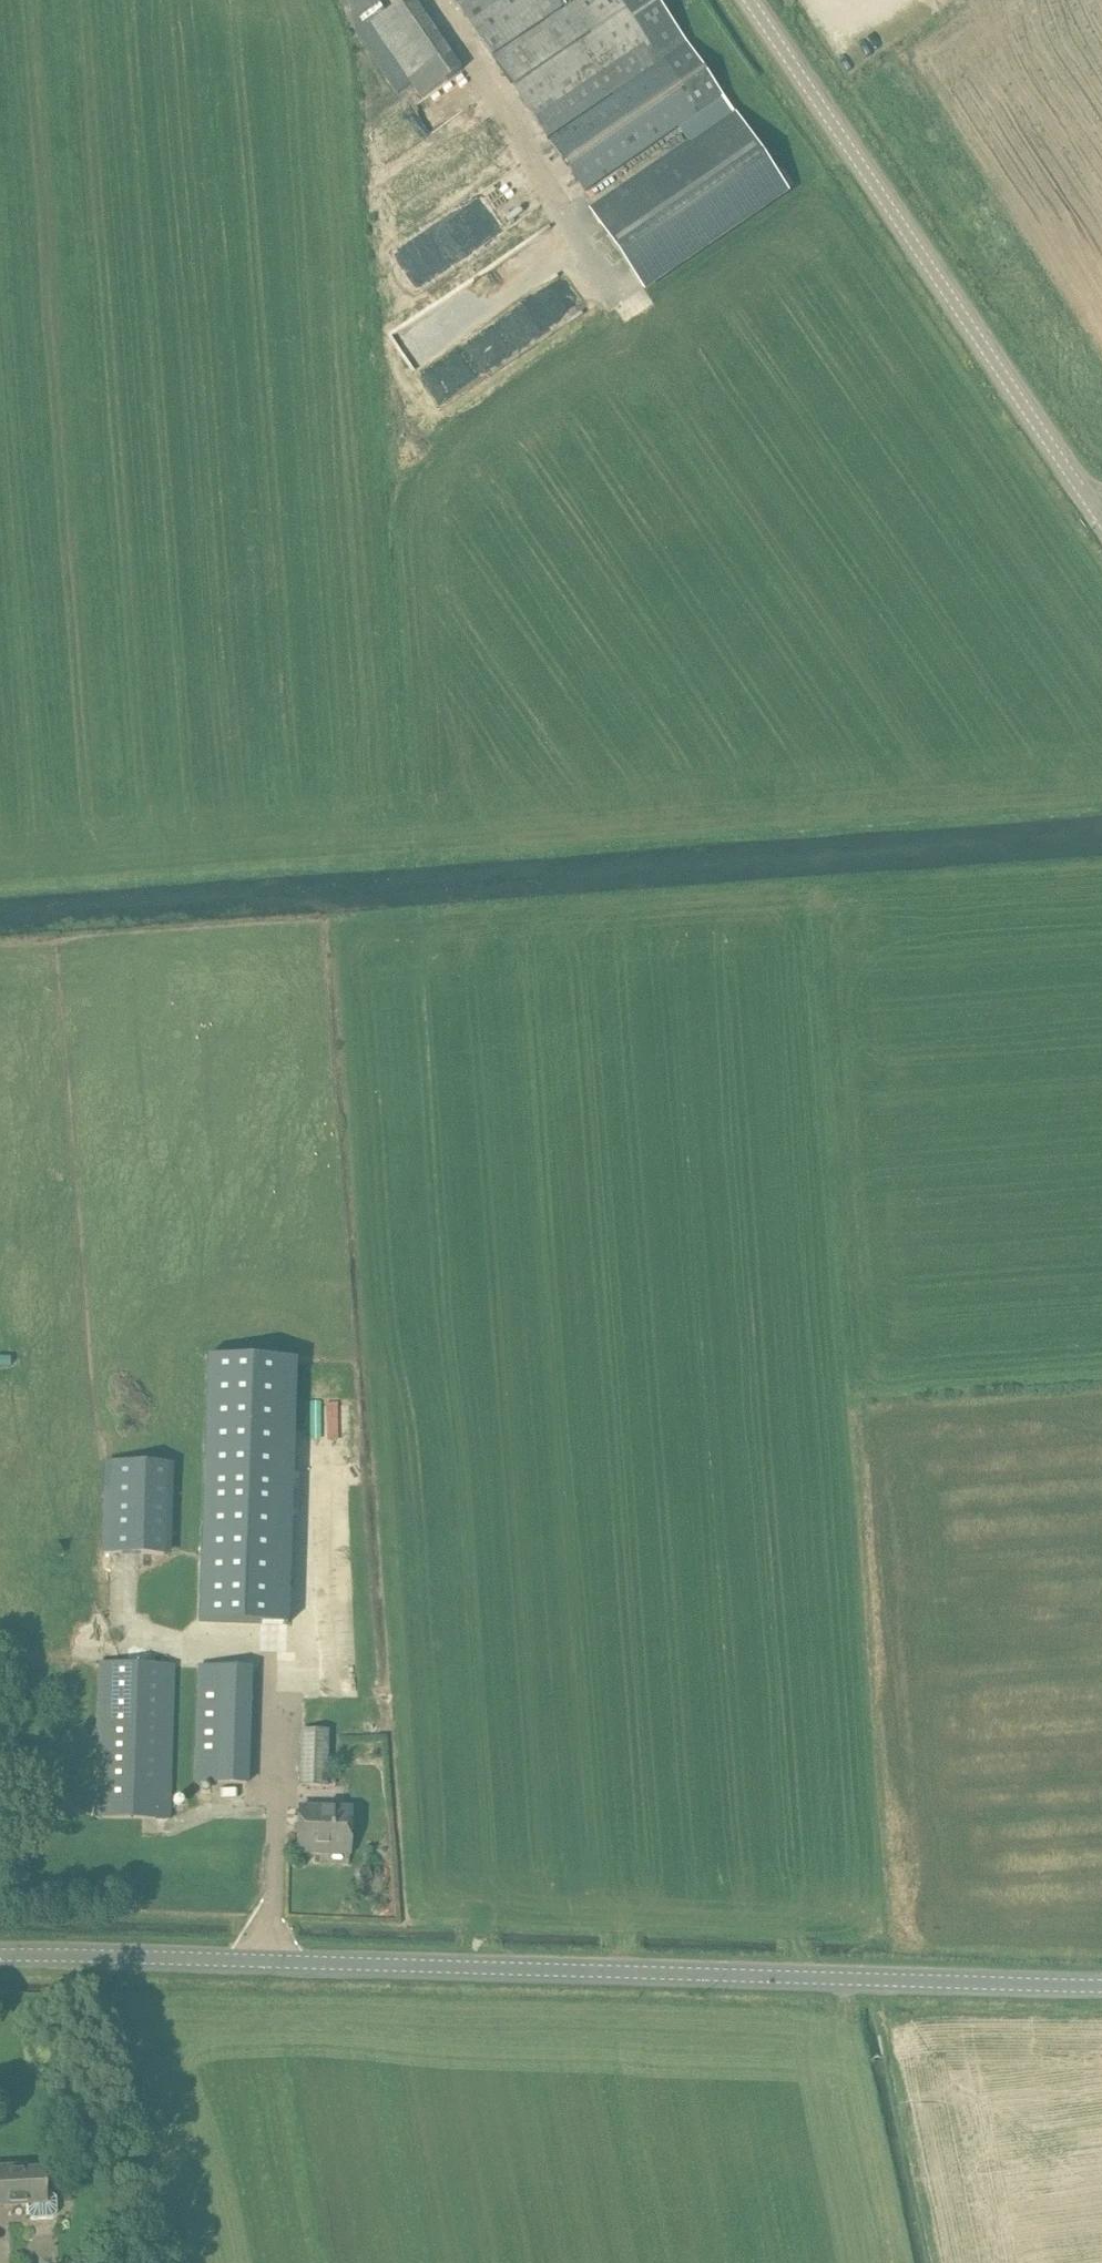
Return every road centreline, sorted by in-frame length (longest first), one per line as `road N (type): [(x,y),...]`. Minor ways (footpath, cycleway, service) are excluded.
road 1 (tertiary): [(0,1959),(1101,1991)]
road 2 (unclassified): [(1101,513),(758,0)]

